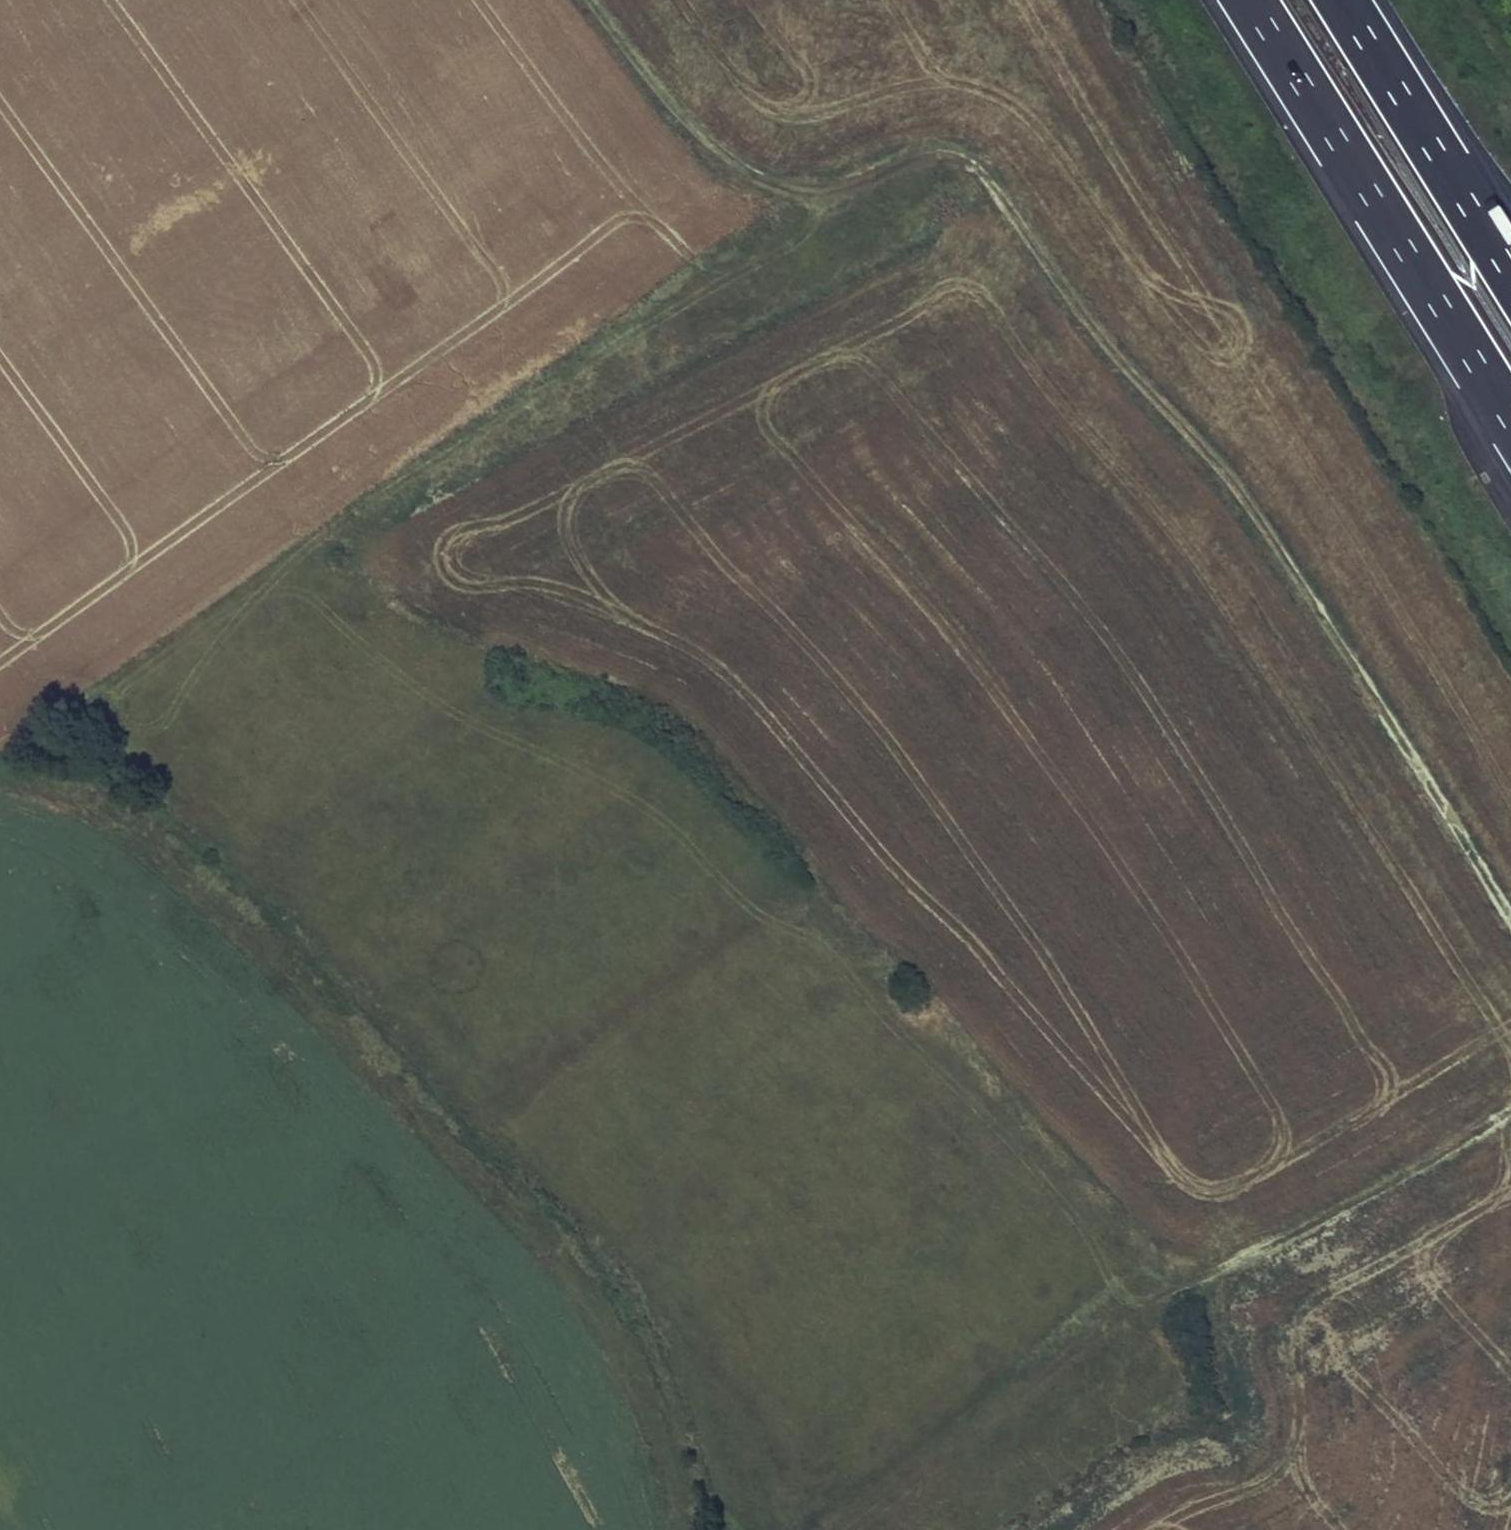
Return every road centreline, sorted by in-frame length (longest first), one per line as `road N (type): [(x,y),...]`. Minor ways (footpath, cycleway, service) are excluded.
road 1 (track): [(1510,920),(1283,549),(970,163),(930,154),(848,187),(790,196),(743,179),(592,0)]
road 2 (motorway): [(1246,0),(1510,426)]
road 3 (motorway): [(1510,274),(1339,0)]

